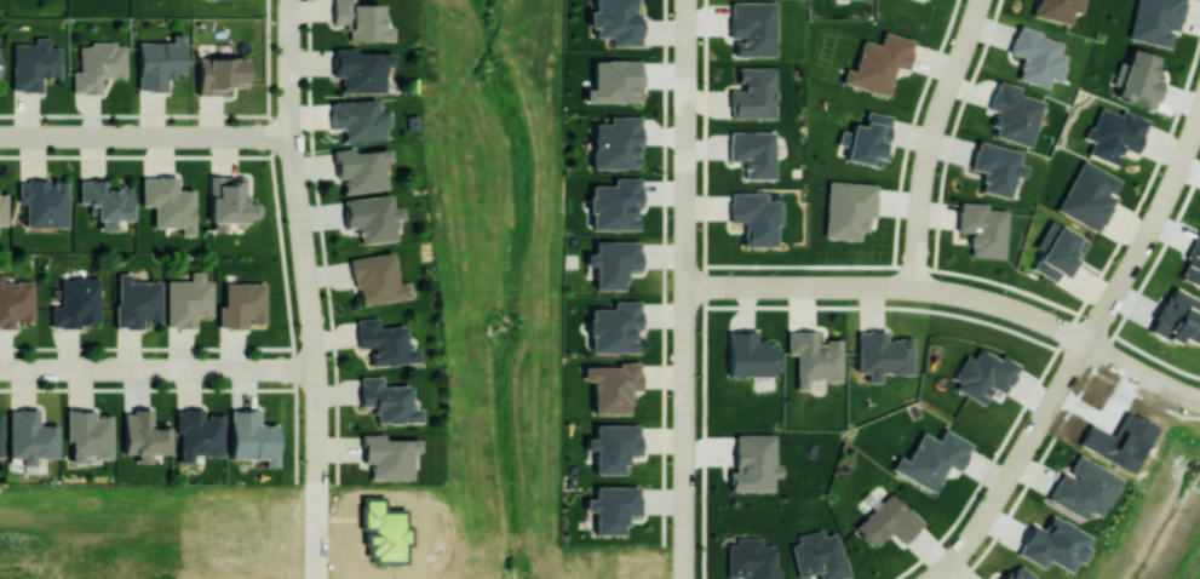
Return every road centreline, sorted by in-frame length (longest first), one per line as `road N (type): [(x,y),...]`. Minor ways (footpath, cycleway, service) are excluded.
road 1 (residential): [(686,0),(685,578)]
road 2 (residential): [(1085,342),(1003,303),(943,290),(684,286)]
road 3 (residential): [(311,320),(289,134),(288,17)]
road 4 (residential): [(911,286),(930,138),(979,0)]
road 5 (residential): [(0,136),(289,134)]
road 6 (residential): [(929,578),(974,532),(1085,342)]
road 7 (residential): [(316,578),(316,368)]
road 8 (residential): [(1199,106),(1131,260)]

